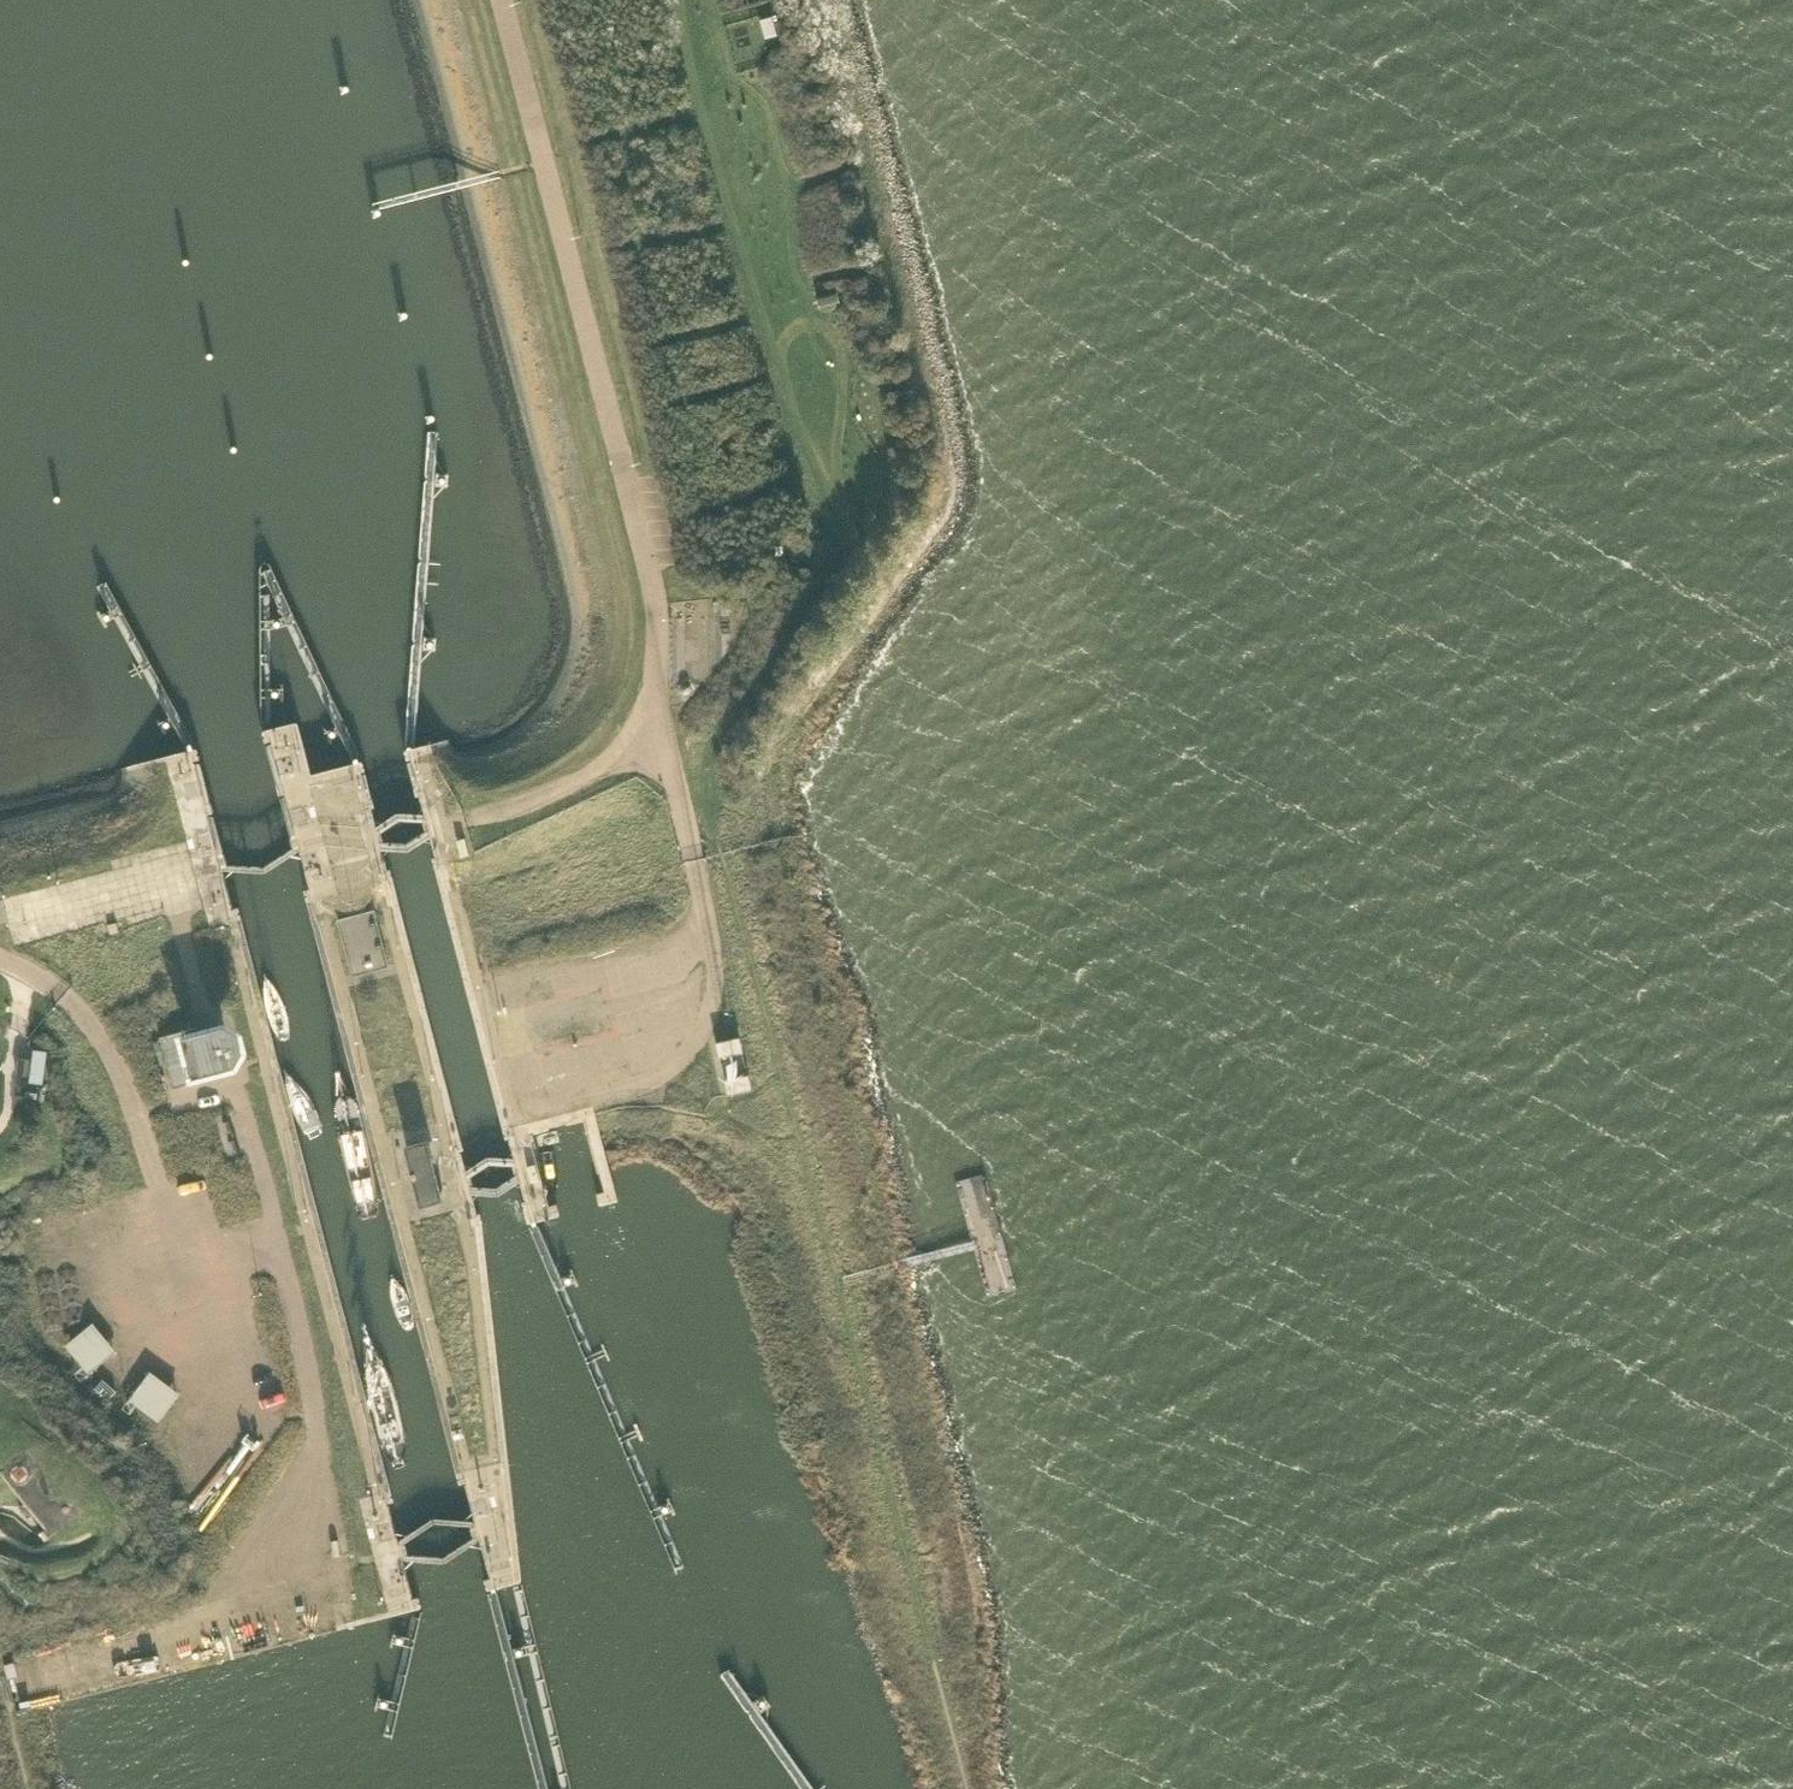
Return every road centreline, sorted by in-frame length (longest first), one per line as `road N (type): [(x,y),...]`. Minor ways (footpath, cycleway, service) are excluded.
road 1 (unclassified): [(651,728),(653,591),(500,0)]

